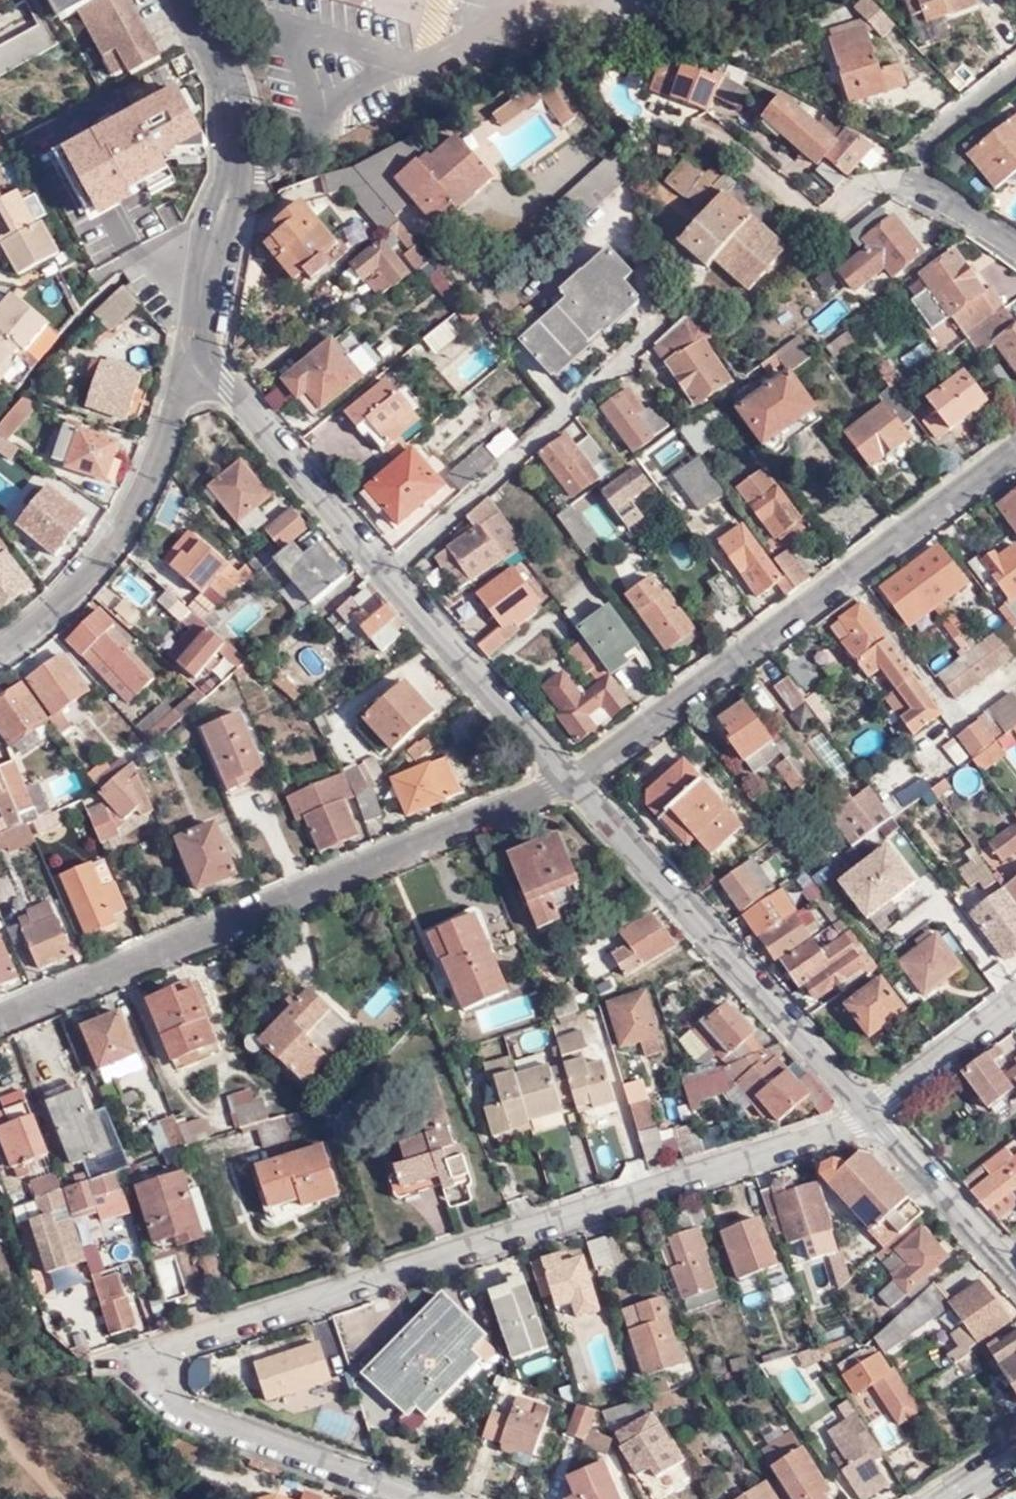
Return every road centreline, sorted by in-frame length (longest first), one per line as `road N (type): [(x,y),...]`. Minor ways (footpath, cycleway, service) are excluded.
road 1 (residential): [(866,1114),(175,1346),(158,1366)]
road 2 (residential): [(575,779),(0,1018)]
road 3 (residential): [(205,354),(385,572),(575,779)]
road 4 (residential): [(1015,453),(575,779)]
road 5 (residential): [(575,779),(866,1114)]
road 6 (residential): [(184,0),(225,74),(237,123),(237,178),(204,293),(205,354)]
road 7 (residential): [(0,654),(70,594),(99,558),(132,504),(186,378),(205,354)]
road 8 (residential): [(426,1498),(183,1408),(164,1390),(158,1366)]
road 9 (residential): [(866,1114),(1015,1281)]
road 10 (residential): [(1015,1003),(866,1114)]

